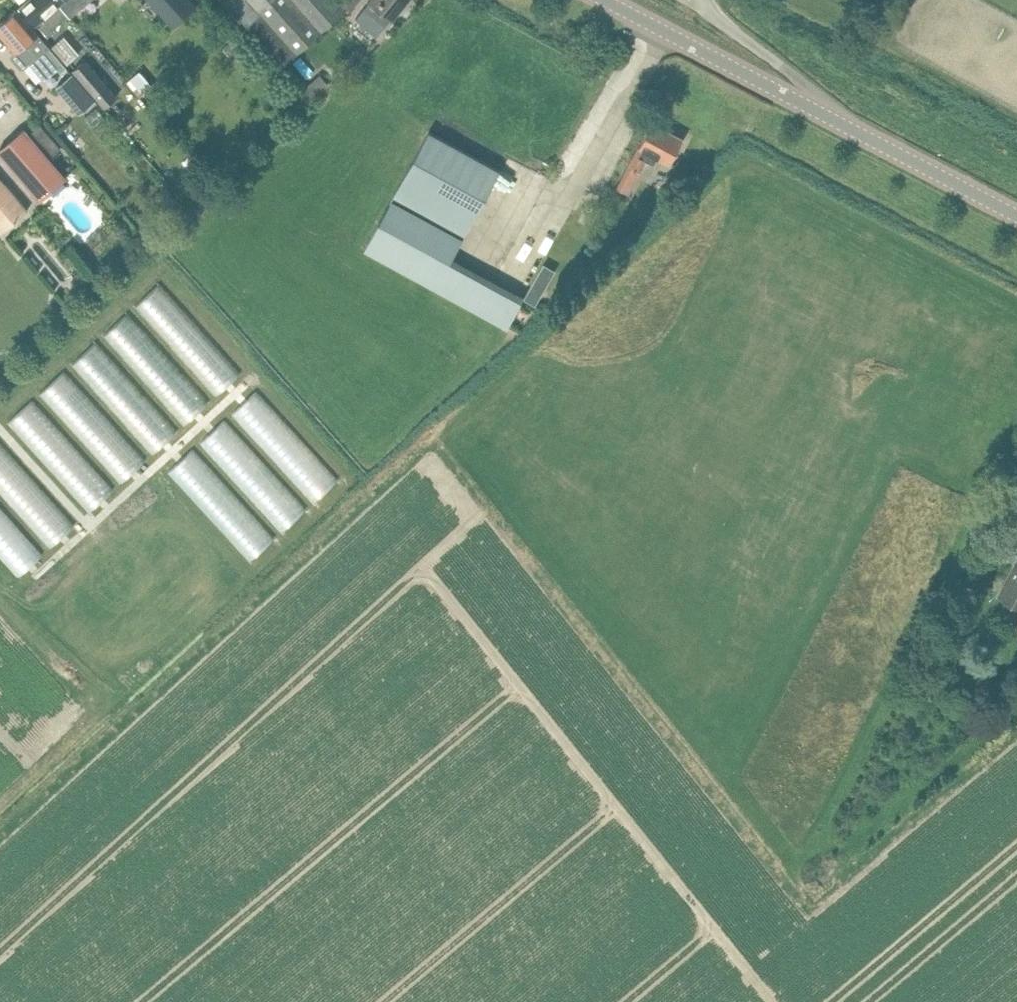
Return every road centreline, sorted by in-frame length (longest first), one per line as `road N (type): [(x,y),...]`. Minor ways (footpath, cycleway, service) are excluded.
road 1 (secondary): [(1016,218),(600,0)]

